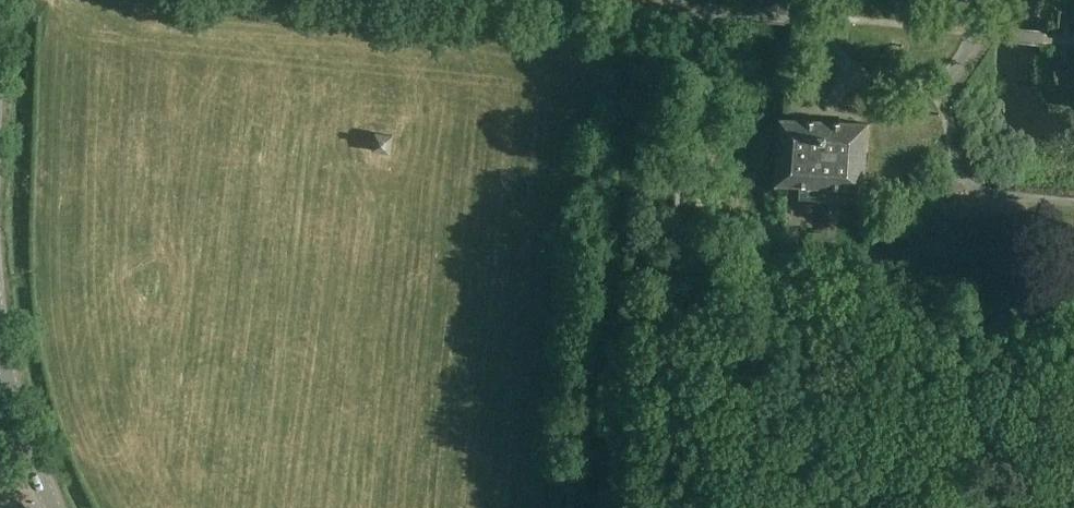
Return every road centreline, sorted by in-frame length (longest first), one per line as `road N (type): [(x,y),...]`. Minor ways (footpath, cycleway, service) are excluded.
road 1 (tertiary): [(54,507),(0,344)]

